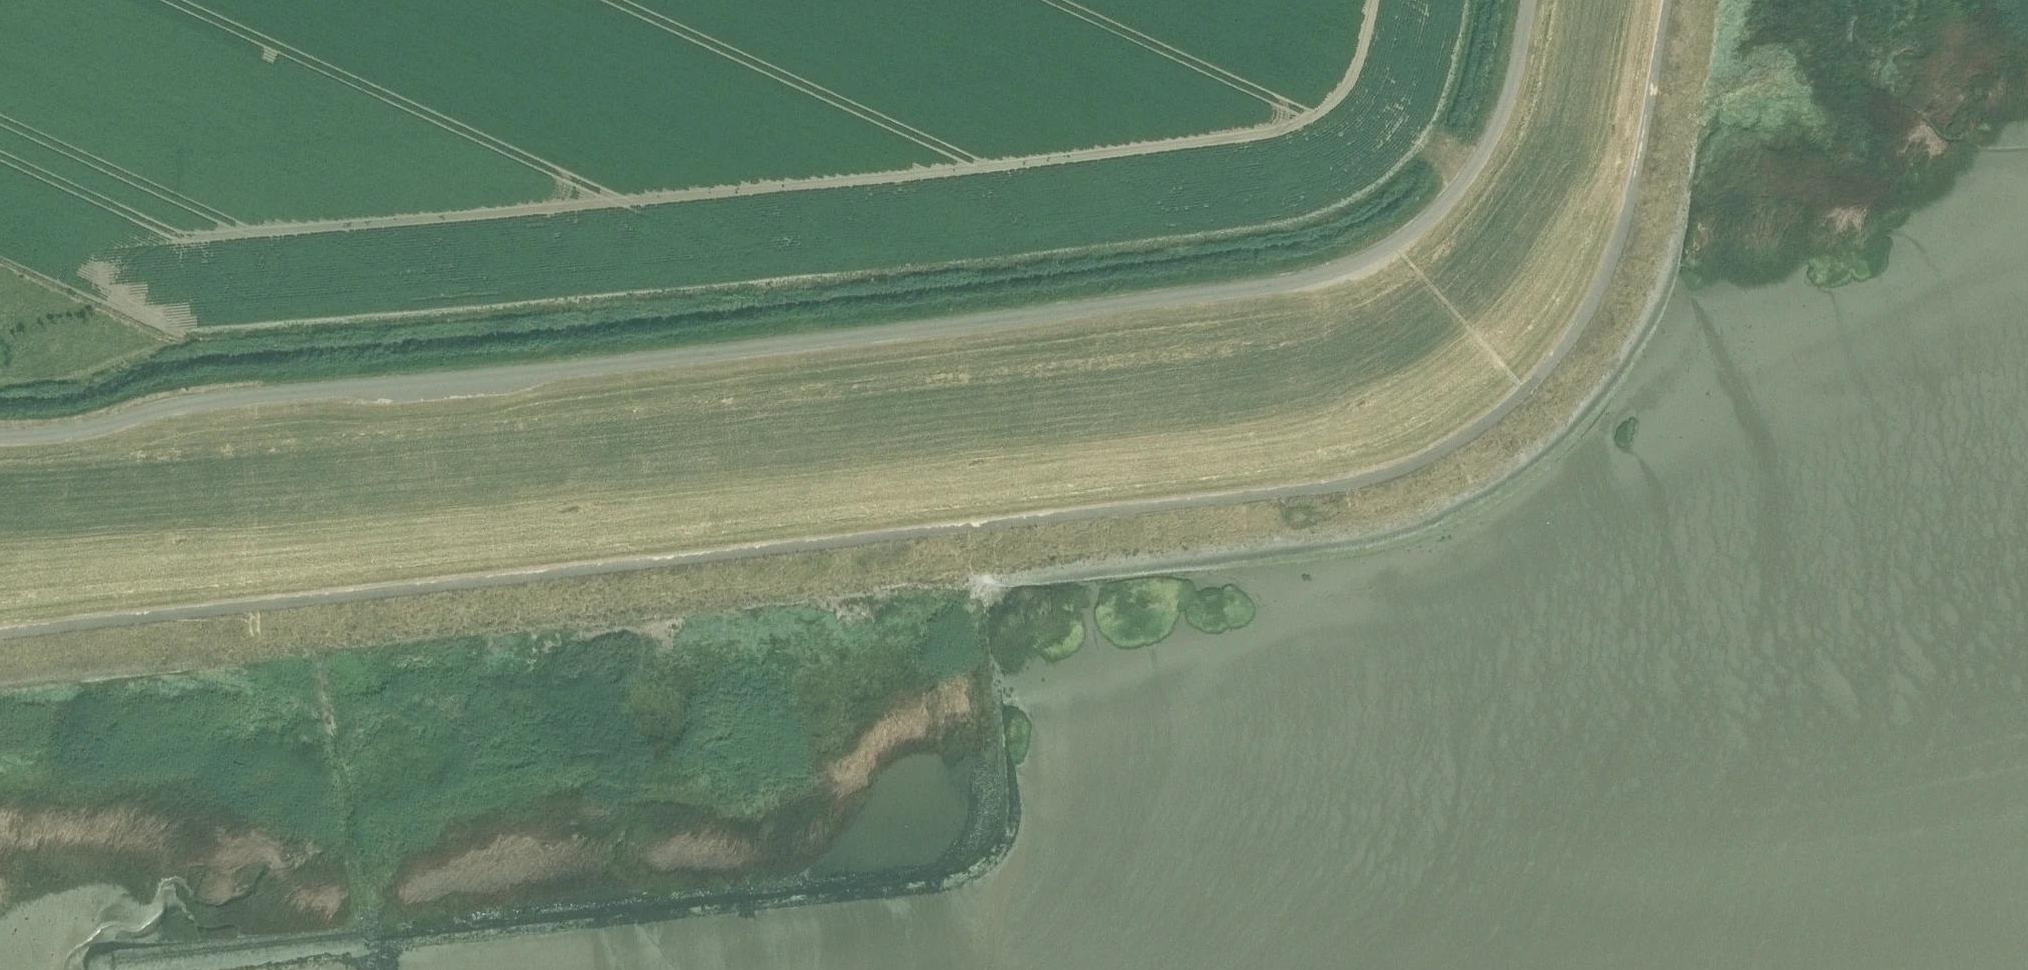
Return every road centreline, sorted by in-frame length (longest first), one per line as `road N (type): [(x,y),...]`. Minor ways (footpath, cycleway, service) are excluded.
road 1 (unclassified): [(0,439),(86,429),(182,403),(691,355),(1310,279),(1416,230),(1456,191),(1502,117),(1531,0)]

